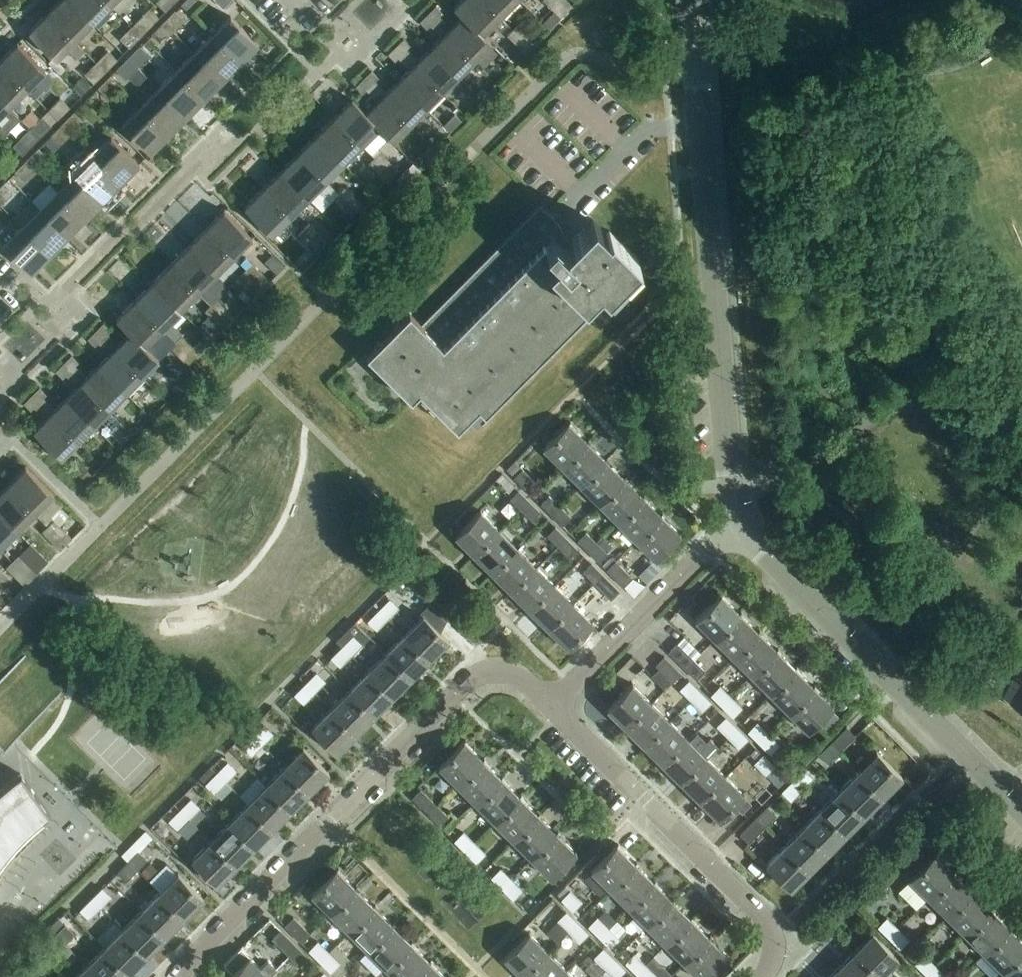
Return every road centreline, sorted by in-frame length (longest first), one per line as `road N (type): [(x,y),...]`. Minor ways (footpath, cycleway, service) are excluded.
road 1 (unclassified): [(690,0),(731,481),(743,524)]
road 2 (residential): [(550,707),(500,672),(464,686),(181,976)]
road 3 (unclassified): [(743,524),(761,553),(1021,811)]
road 4 (residential): [(743,524),(550,707)]
road 5 (residential): [(764,976),(776,955),(767,923),(628,785)]

